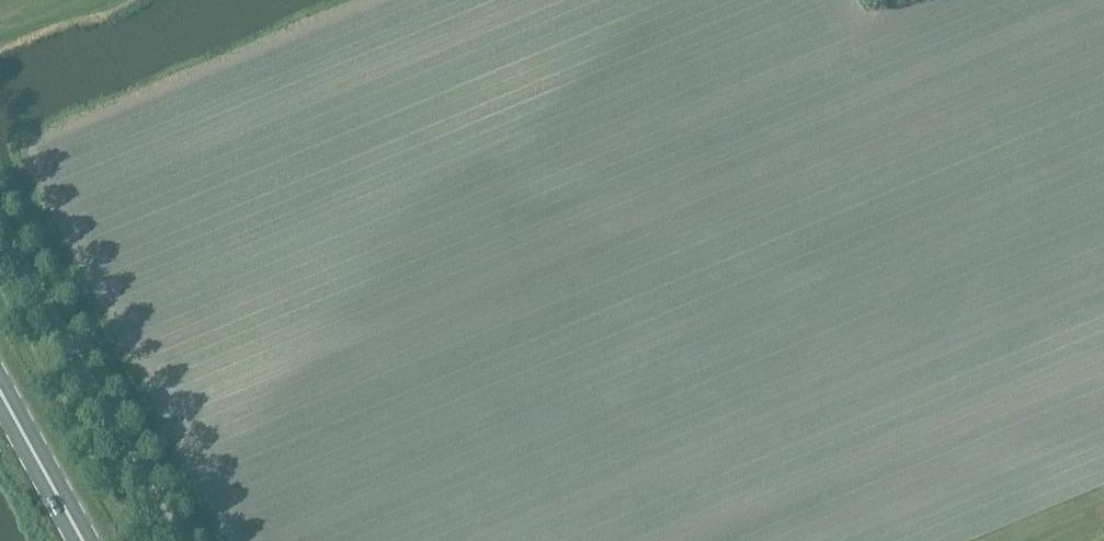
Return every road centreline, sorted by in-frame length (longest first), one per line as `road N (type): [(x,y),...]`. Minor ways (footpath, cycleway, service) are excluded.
road 1 (unclassified): [(189,540),(0,199)]
road 2 (primary): [(94,540),(0,372)]

